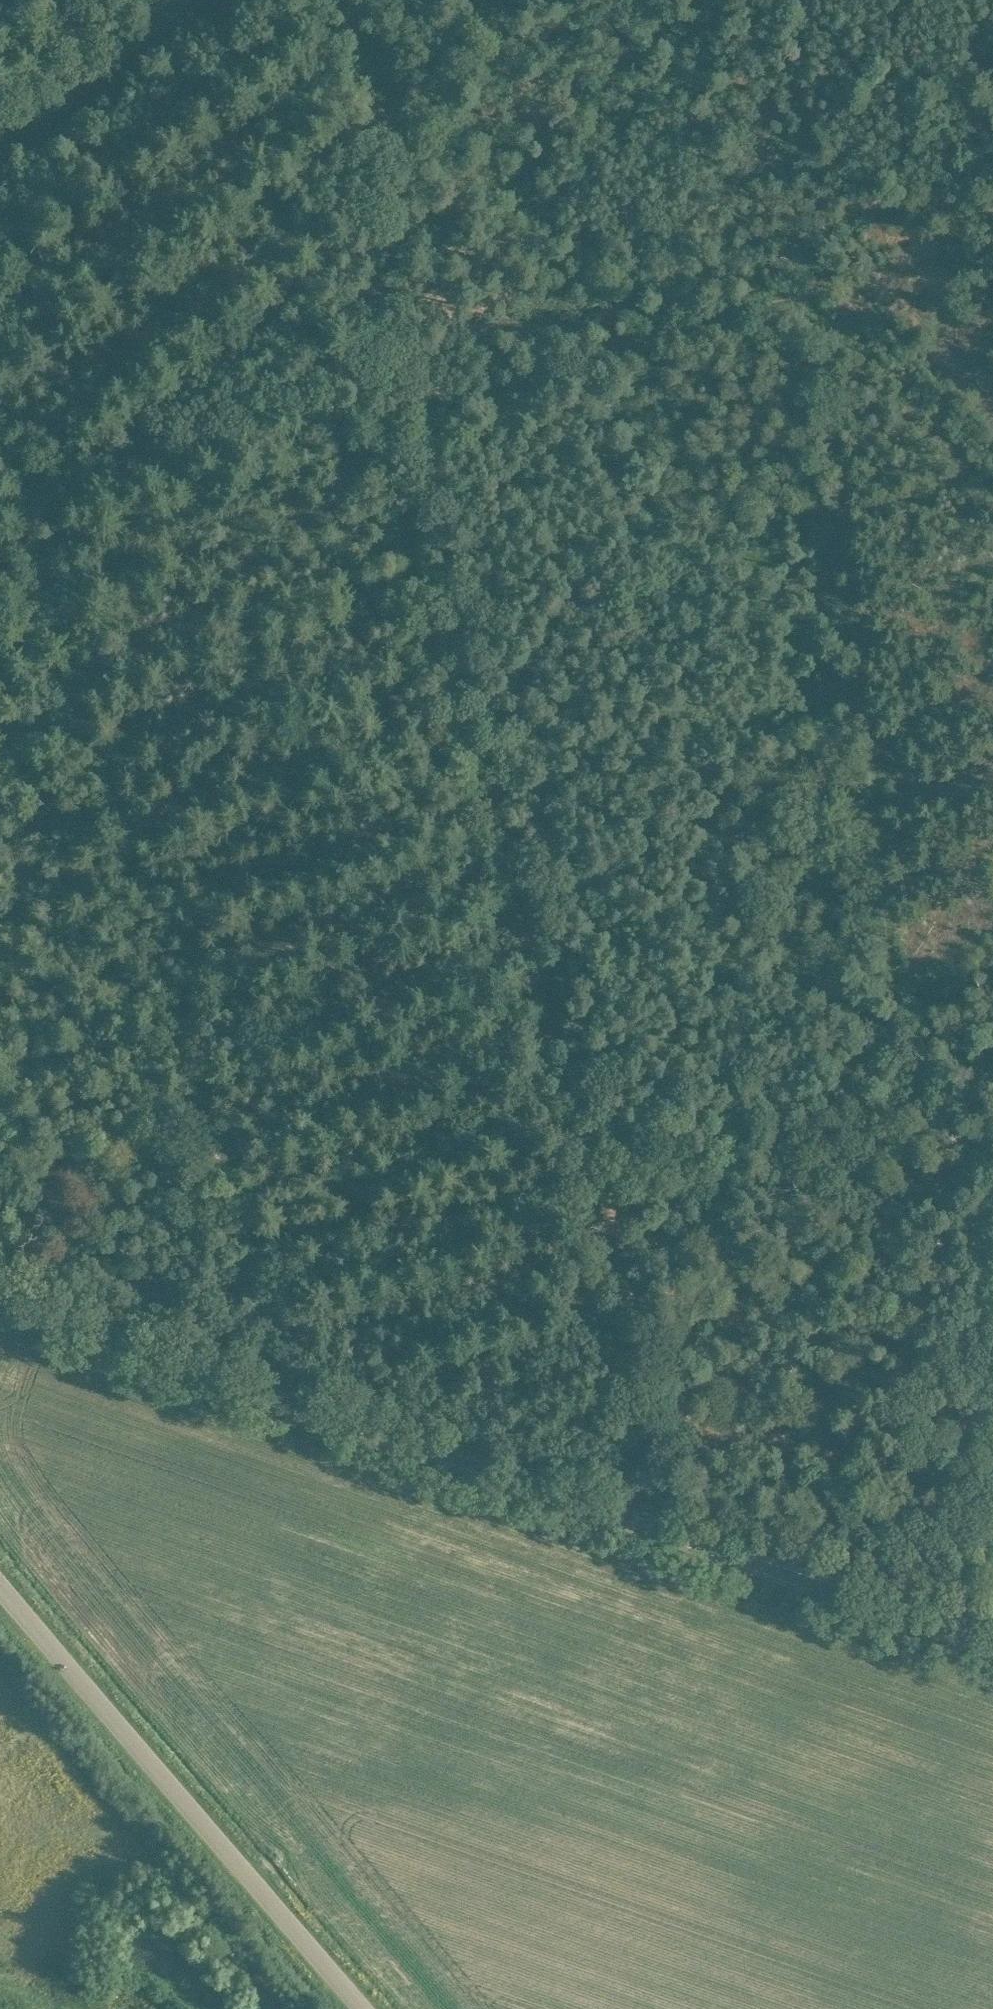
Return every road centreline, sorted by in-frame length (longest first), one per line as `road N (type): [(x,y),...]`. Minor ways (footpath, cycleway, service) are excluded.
road 1 (tertiary): [(992,1643),(0,1299)]
road 2 (unclassified): [(363,2008),(0,1588)]

